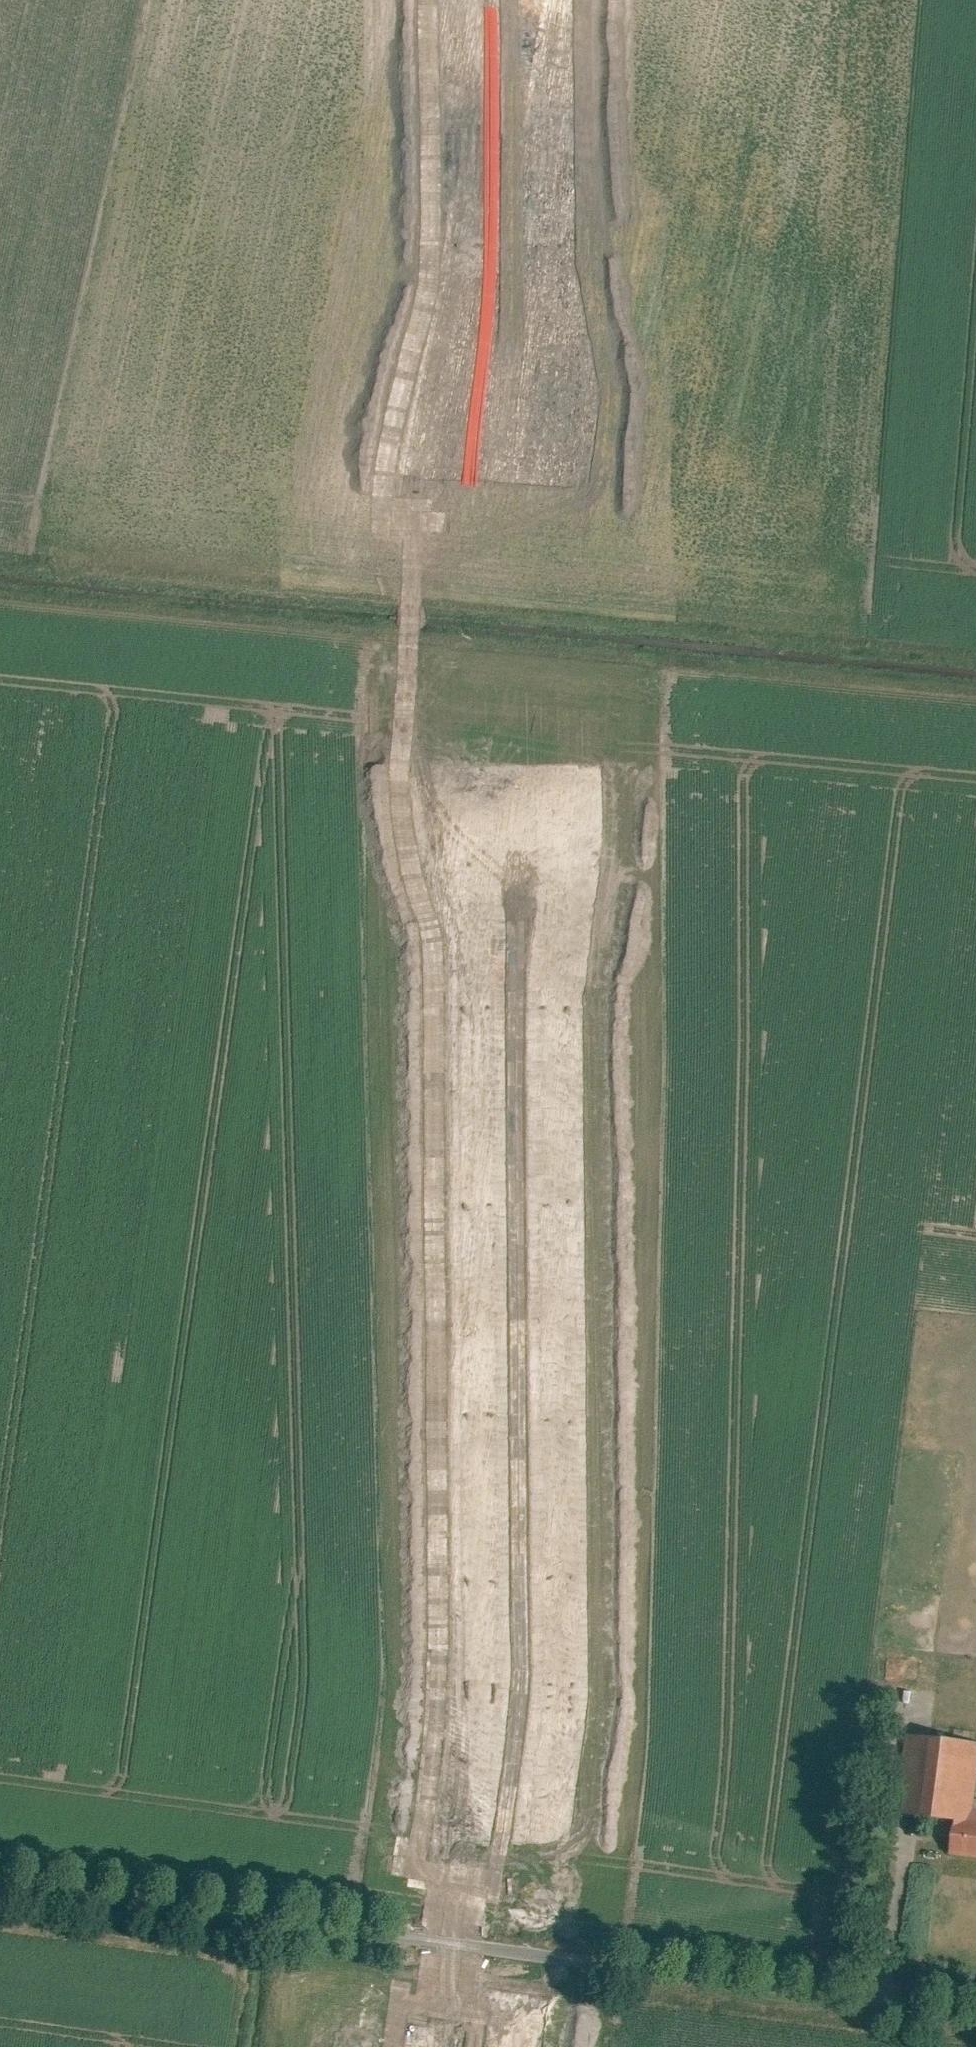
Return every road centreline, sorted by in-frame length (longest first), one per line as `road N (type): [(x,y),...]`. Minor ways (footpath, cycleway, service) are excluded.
road 1 (unclassified): [(975,2014),(0,1878)]

